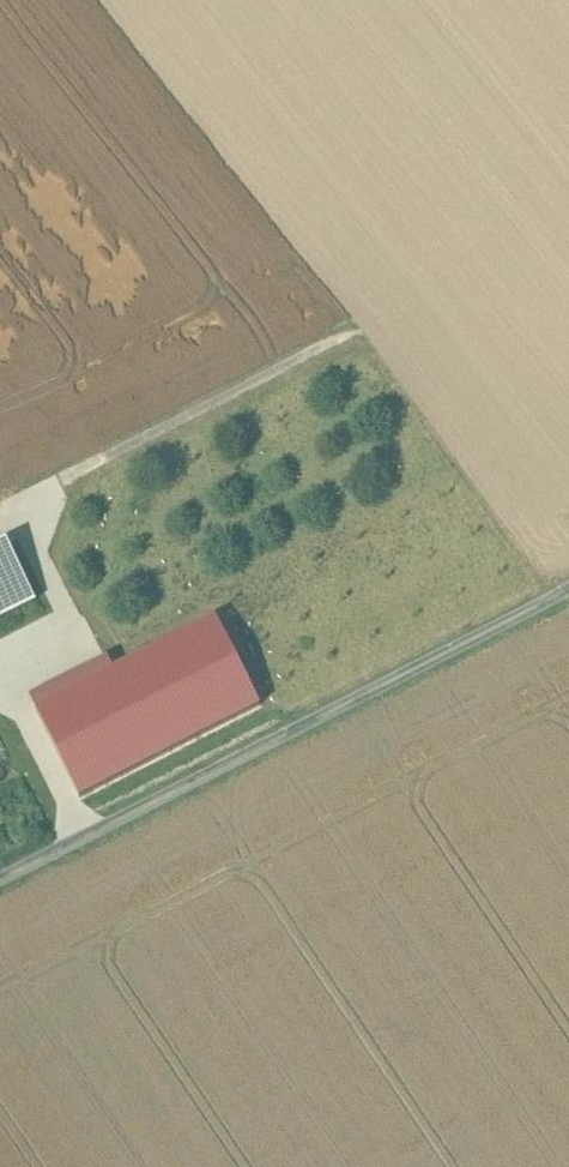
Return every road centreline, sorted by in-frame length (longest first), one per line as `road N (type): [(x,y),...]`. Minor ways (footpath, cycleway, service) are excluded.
road 1 (track): [(568,588),(0,878)]
road 2 (track): [(0,511),(359,327)]

